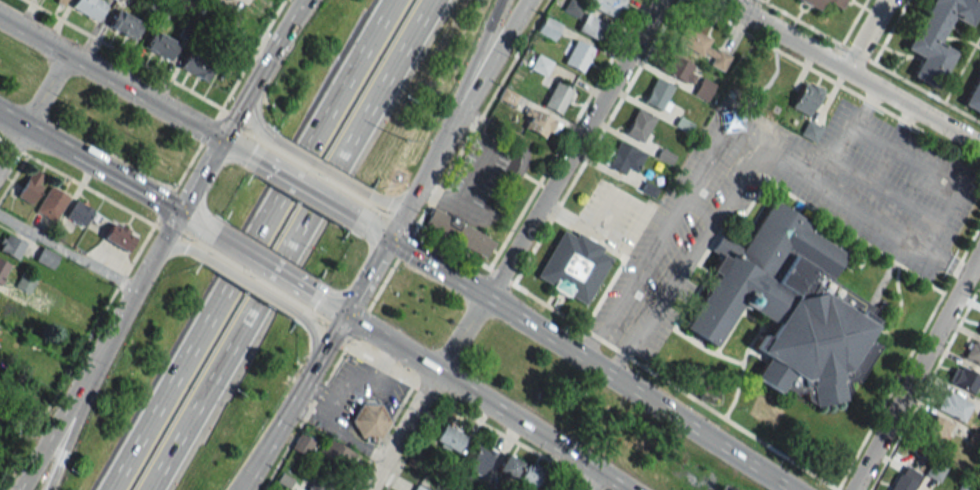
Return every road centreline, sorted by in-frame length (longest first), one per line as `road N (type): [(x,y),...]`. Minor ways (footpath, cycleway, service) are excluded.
road 1 (residential): [(368,489),(661,0)]
road 2 (motorway): [(148,489),(433,0)]
road 3 (motorway): [(394,0),(112,489)]
road 4 (secondary): [(787,488),(388,237)]
road 5 (secondary): [(343,316),(621,489)]
road 6 (residential): [(722,0),(979,147)]
road 7 (residential): [(851,489),(979,247)]
road 8 (secondary): [(220,141),(0,18)]
road 9 (secondary): [(0,113),(178,216)]
road 10 (secondary): [(242,489),(343,316)]
road 11 (secondary): [(116,321),(19,489)]
road 12 (motorway): [(116,321),(47,489)]
road 13 (secondary): [(437,155),(528,0)]
road 14 (motorway): [(437,155),(500,0)]
road 15 (secondary): [(355,219),(235,150)]
road 16 (secondary): [(305,321),(191,250)]
road 17 (secondary): [(214,238),(324,304)]
road 18 (secondary): [(263,136),(370,200)]
road 19 (secondary): [(178,216),(116,321)]

